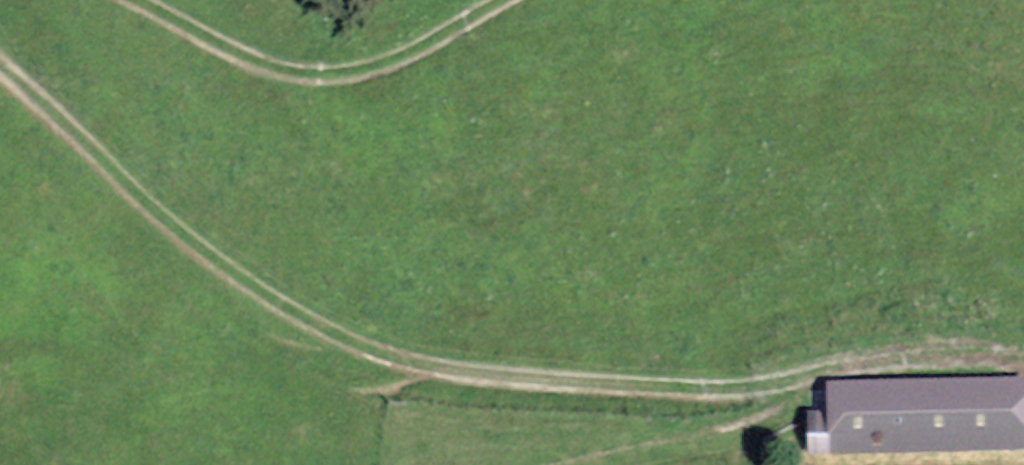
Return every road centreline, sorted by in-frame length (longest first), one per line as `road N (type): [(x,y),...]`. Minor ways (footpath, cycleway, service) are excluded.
road 1 (track): [(807,377),(688,402),(532,391),(400,366),(293,324),(163,232),(0,70)]
road 2 (track): [(118,0),(294,78),(392,64),(506,0)]
road 3 (track): [(1023,369),(919,362),(807,377)]

